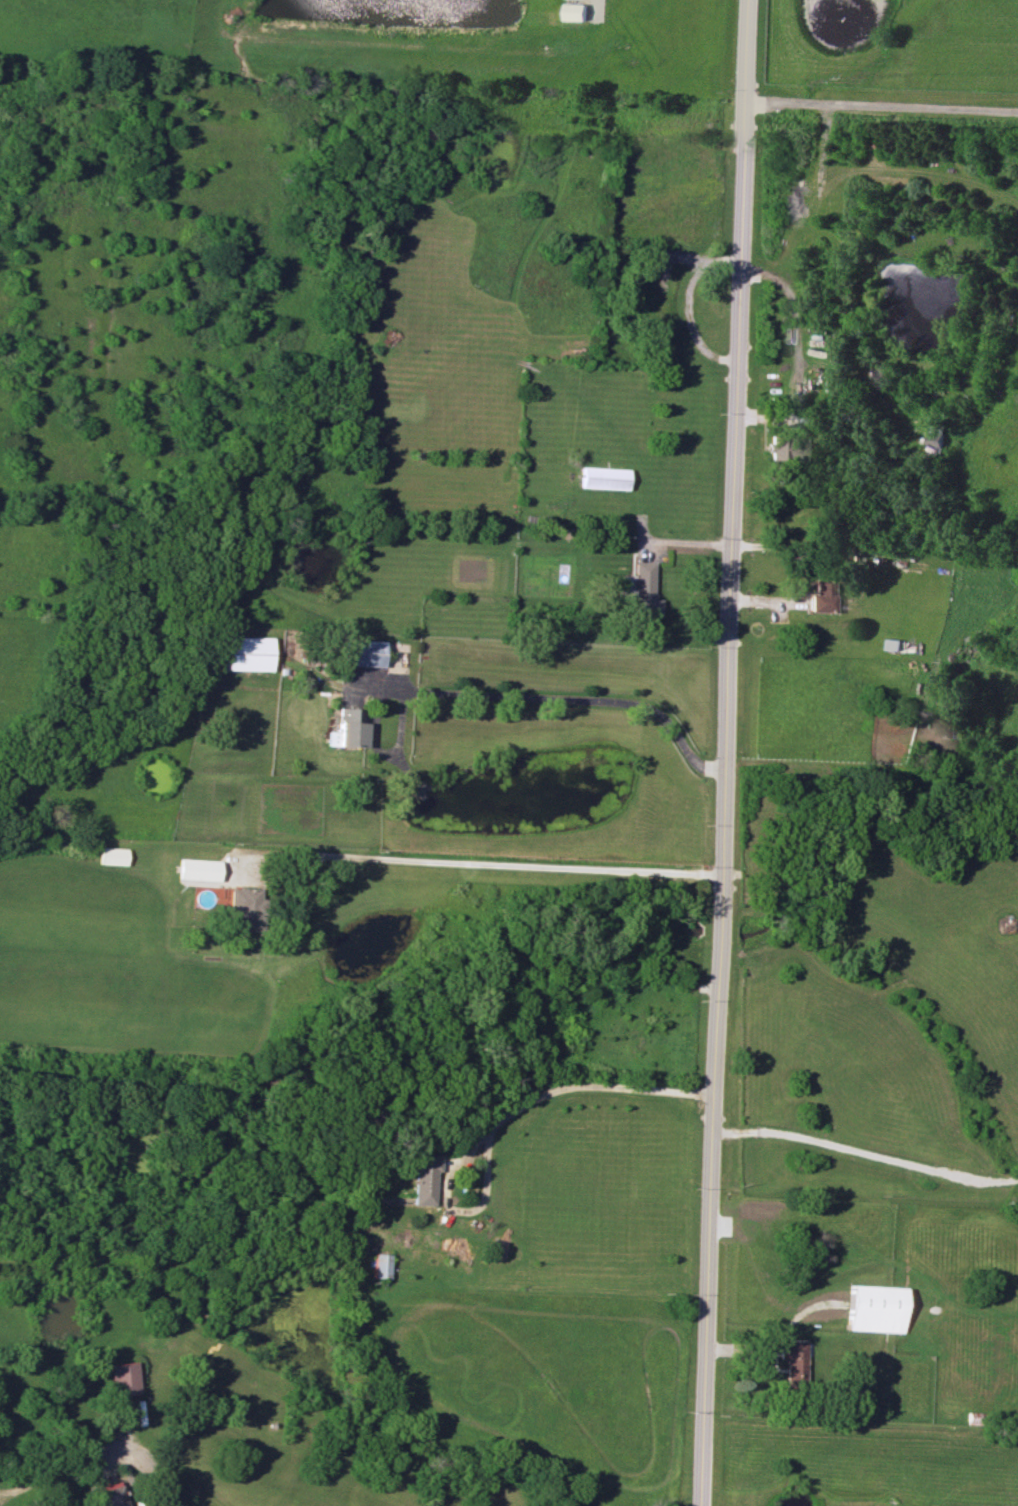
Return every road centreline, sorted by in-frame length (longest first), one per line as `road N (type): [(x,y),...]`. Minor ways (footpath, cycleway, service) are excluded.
road 1 (tertiary): [(702,1505),(750,0)]

